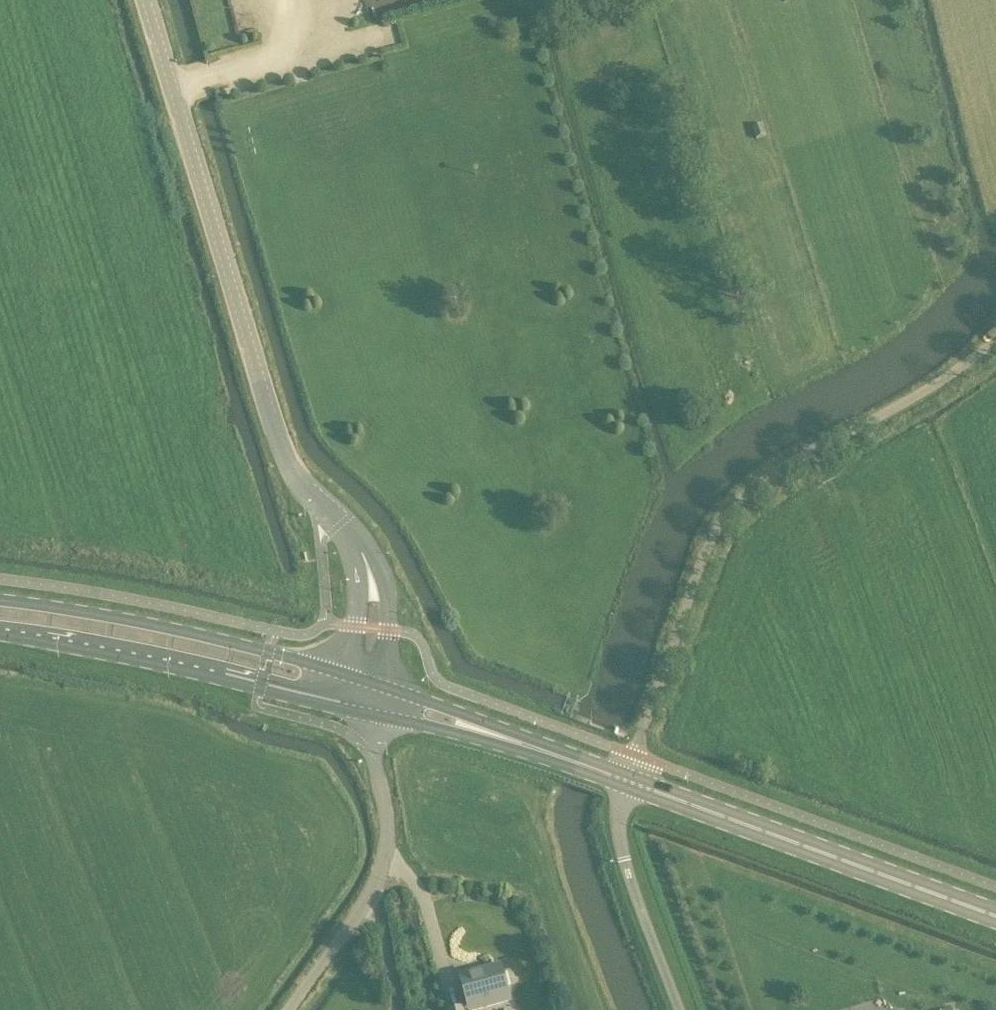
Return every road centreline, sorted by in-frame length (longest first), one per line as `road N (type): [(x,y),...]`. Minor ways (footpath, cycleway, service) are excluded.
road 1 (unclassified): [(367,693),(370,570),(280,448),(144,0)]
road 2 (unclassified): [(629,780),(703,559),(729,515),(775,471),(924,392),(995,341)]
road 3 (primary): [(995,920),(629,780)]
road 4 (primary): [(0,609),(73,618),(367,693)]
road 5 (unclassified): [(289,1009),(375,887),(387,856),(367,693)]
road 6 (primary): [(629,780),(367,693)]
road 7 (unclassified): [(677,1009),(622,860),(618,834),(629,780)]

